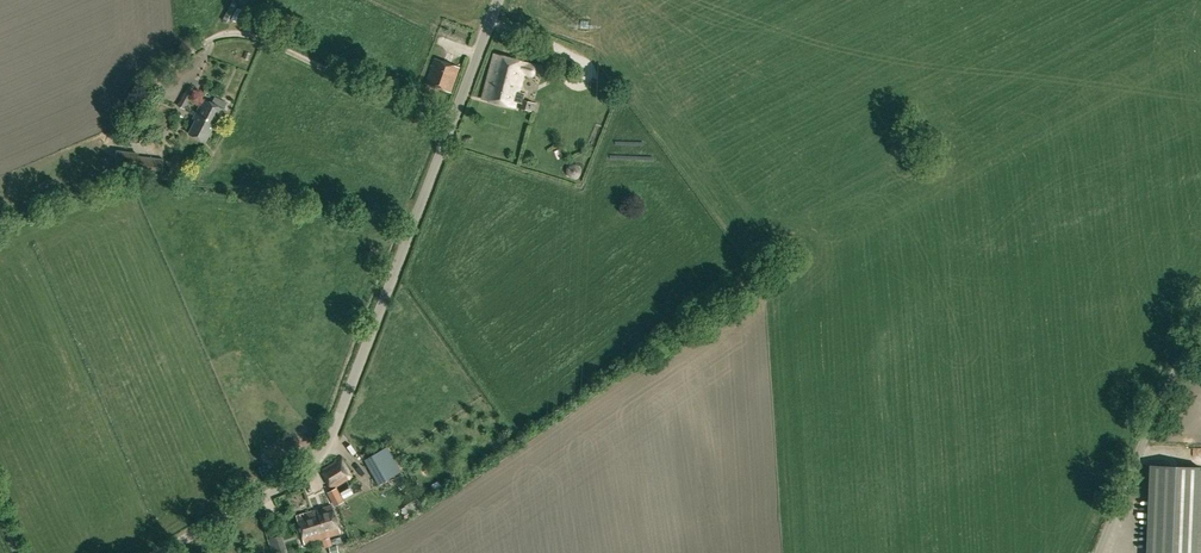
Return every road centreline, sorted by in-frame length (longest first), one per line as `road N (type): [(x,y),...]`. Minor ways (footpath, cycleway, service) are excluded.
road 1 (unclassified): [(164,552),(295,482),(326,448),(498,0)]
road 2 (unclassified): [(1098,552),(1200,323)]

